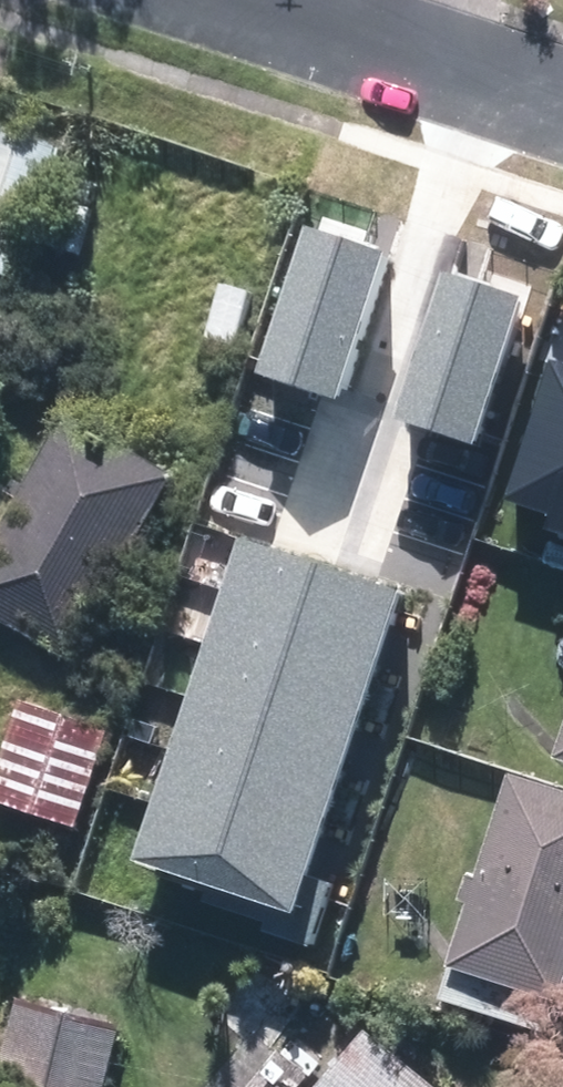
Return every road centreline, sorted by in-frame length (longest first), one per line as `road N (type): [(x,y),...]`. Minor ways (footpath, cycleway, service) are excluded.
road 1 (residential): [(218,0),(562,113)]

